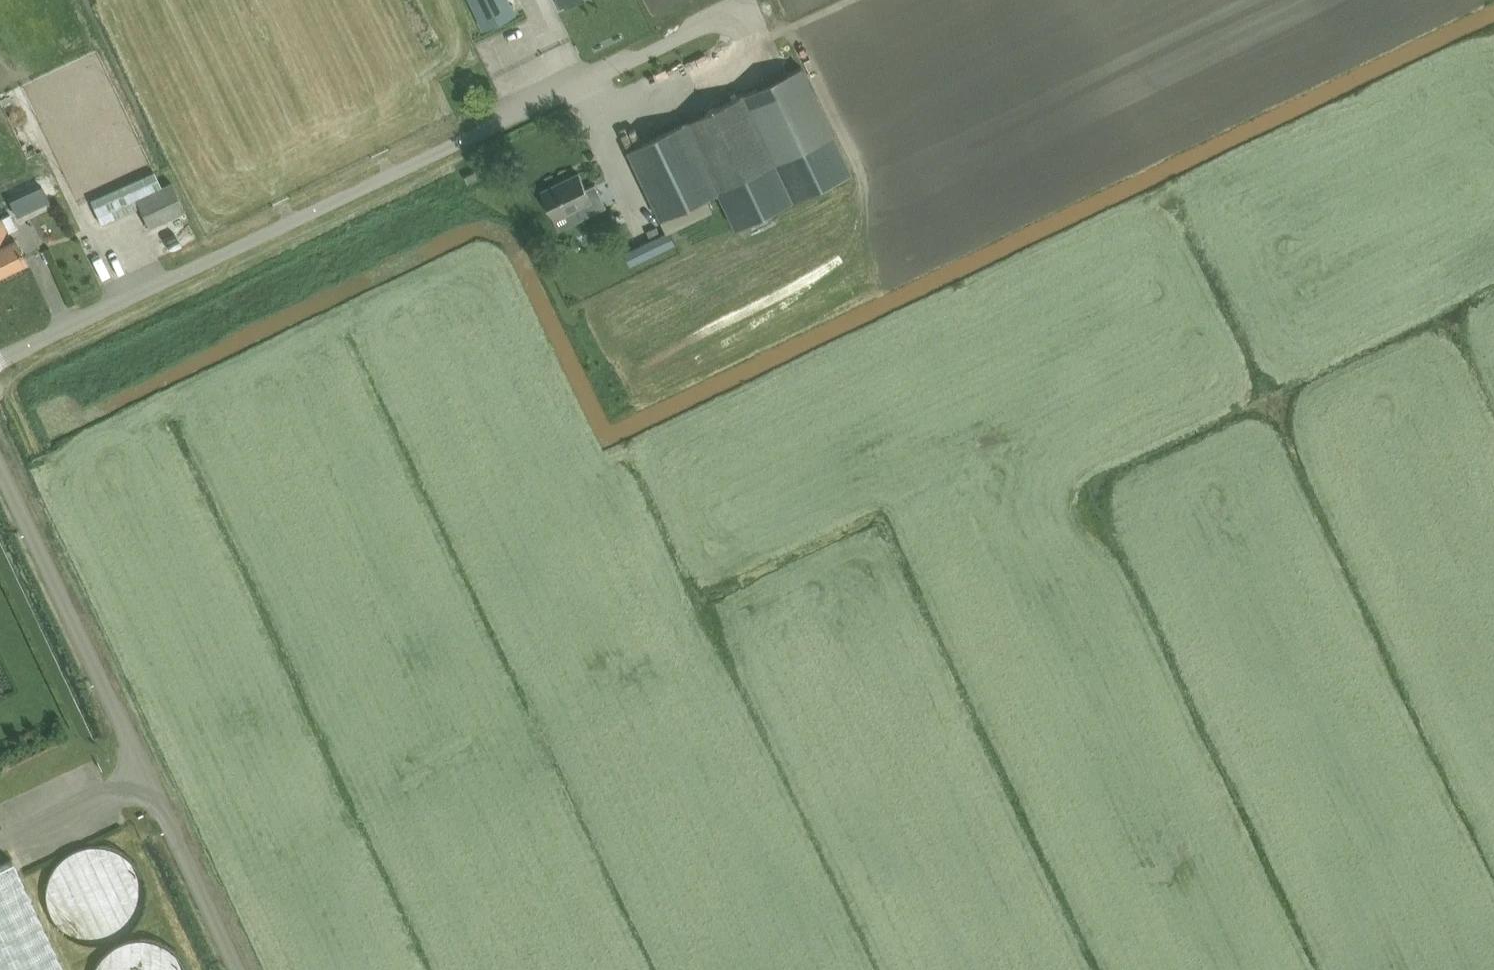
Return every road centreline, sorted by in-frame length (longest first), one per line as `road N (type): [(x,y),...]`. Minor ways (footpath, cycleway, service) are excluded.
road 1 (residential): [(0,364),(749,6)]
road 2 (residential): [(238,969),(0,467)]

